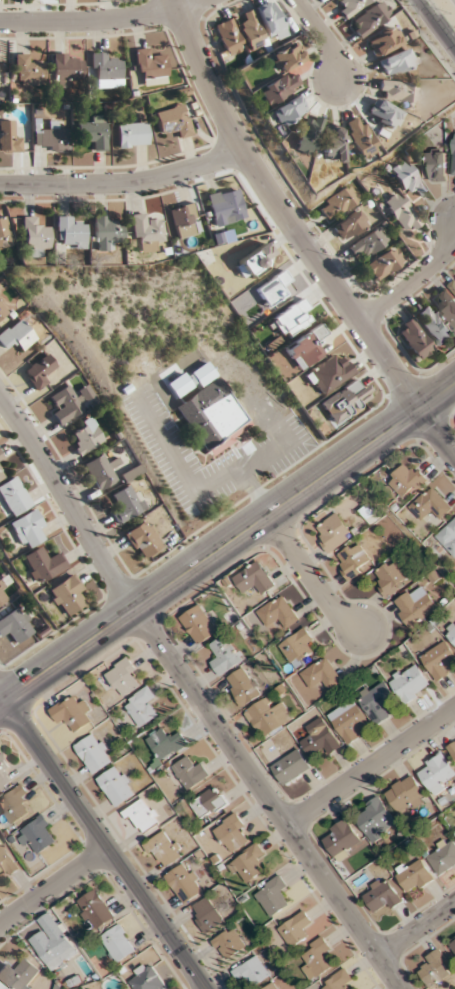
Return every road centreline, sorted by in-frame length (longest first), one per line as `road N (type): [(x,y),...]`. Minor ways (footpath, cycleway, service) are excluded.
road 1 (residential): [(399,988),(135,608),(0,397)]
road 2 (secondary): [(4,701),(454,381)]
road 3 (residential): [(175,0),(244,149),(454,450)]
road 4 (tertiary): [(205,988),(4,701)]
road 5 (residential): [(0,186),(126,184),(244,149)]
road 6 (residential): [(288,826),(454,707)]
road 7 (residential): [(0,24),(101,21),(198,0)]
road 8 (residential): [(268,516),(332,605),(364,631)]
road 9 (residential): [(358,320),(425,275),(454,231)]
road 10 (residential): [(0,919),(107,847)]

